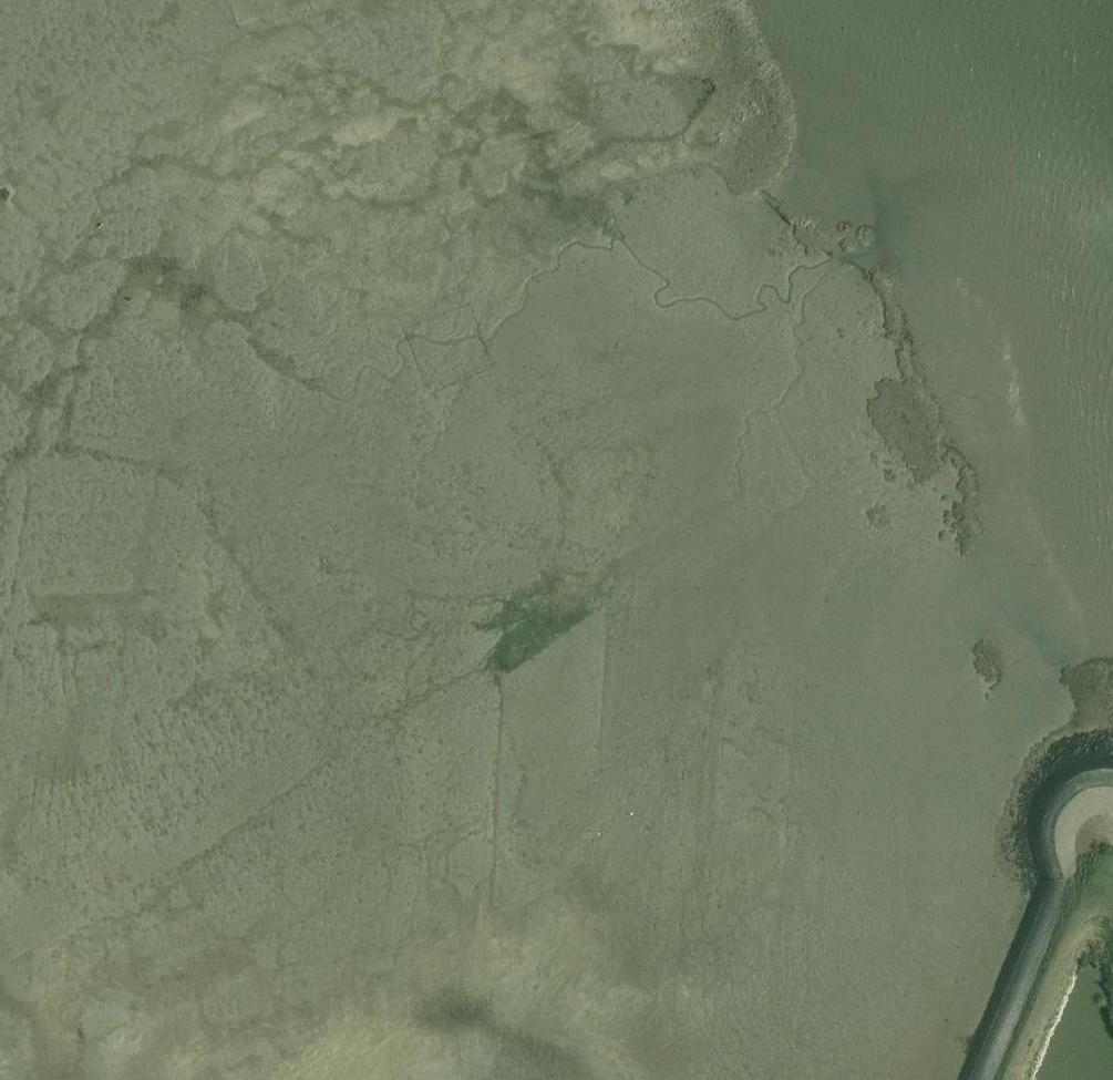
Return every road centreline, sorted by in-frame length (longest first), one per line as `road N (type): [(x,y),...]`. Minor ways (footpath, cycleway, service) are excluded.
road 1 (track): [(1112,899),(1085,921),(1018,1079)]

